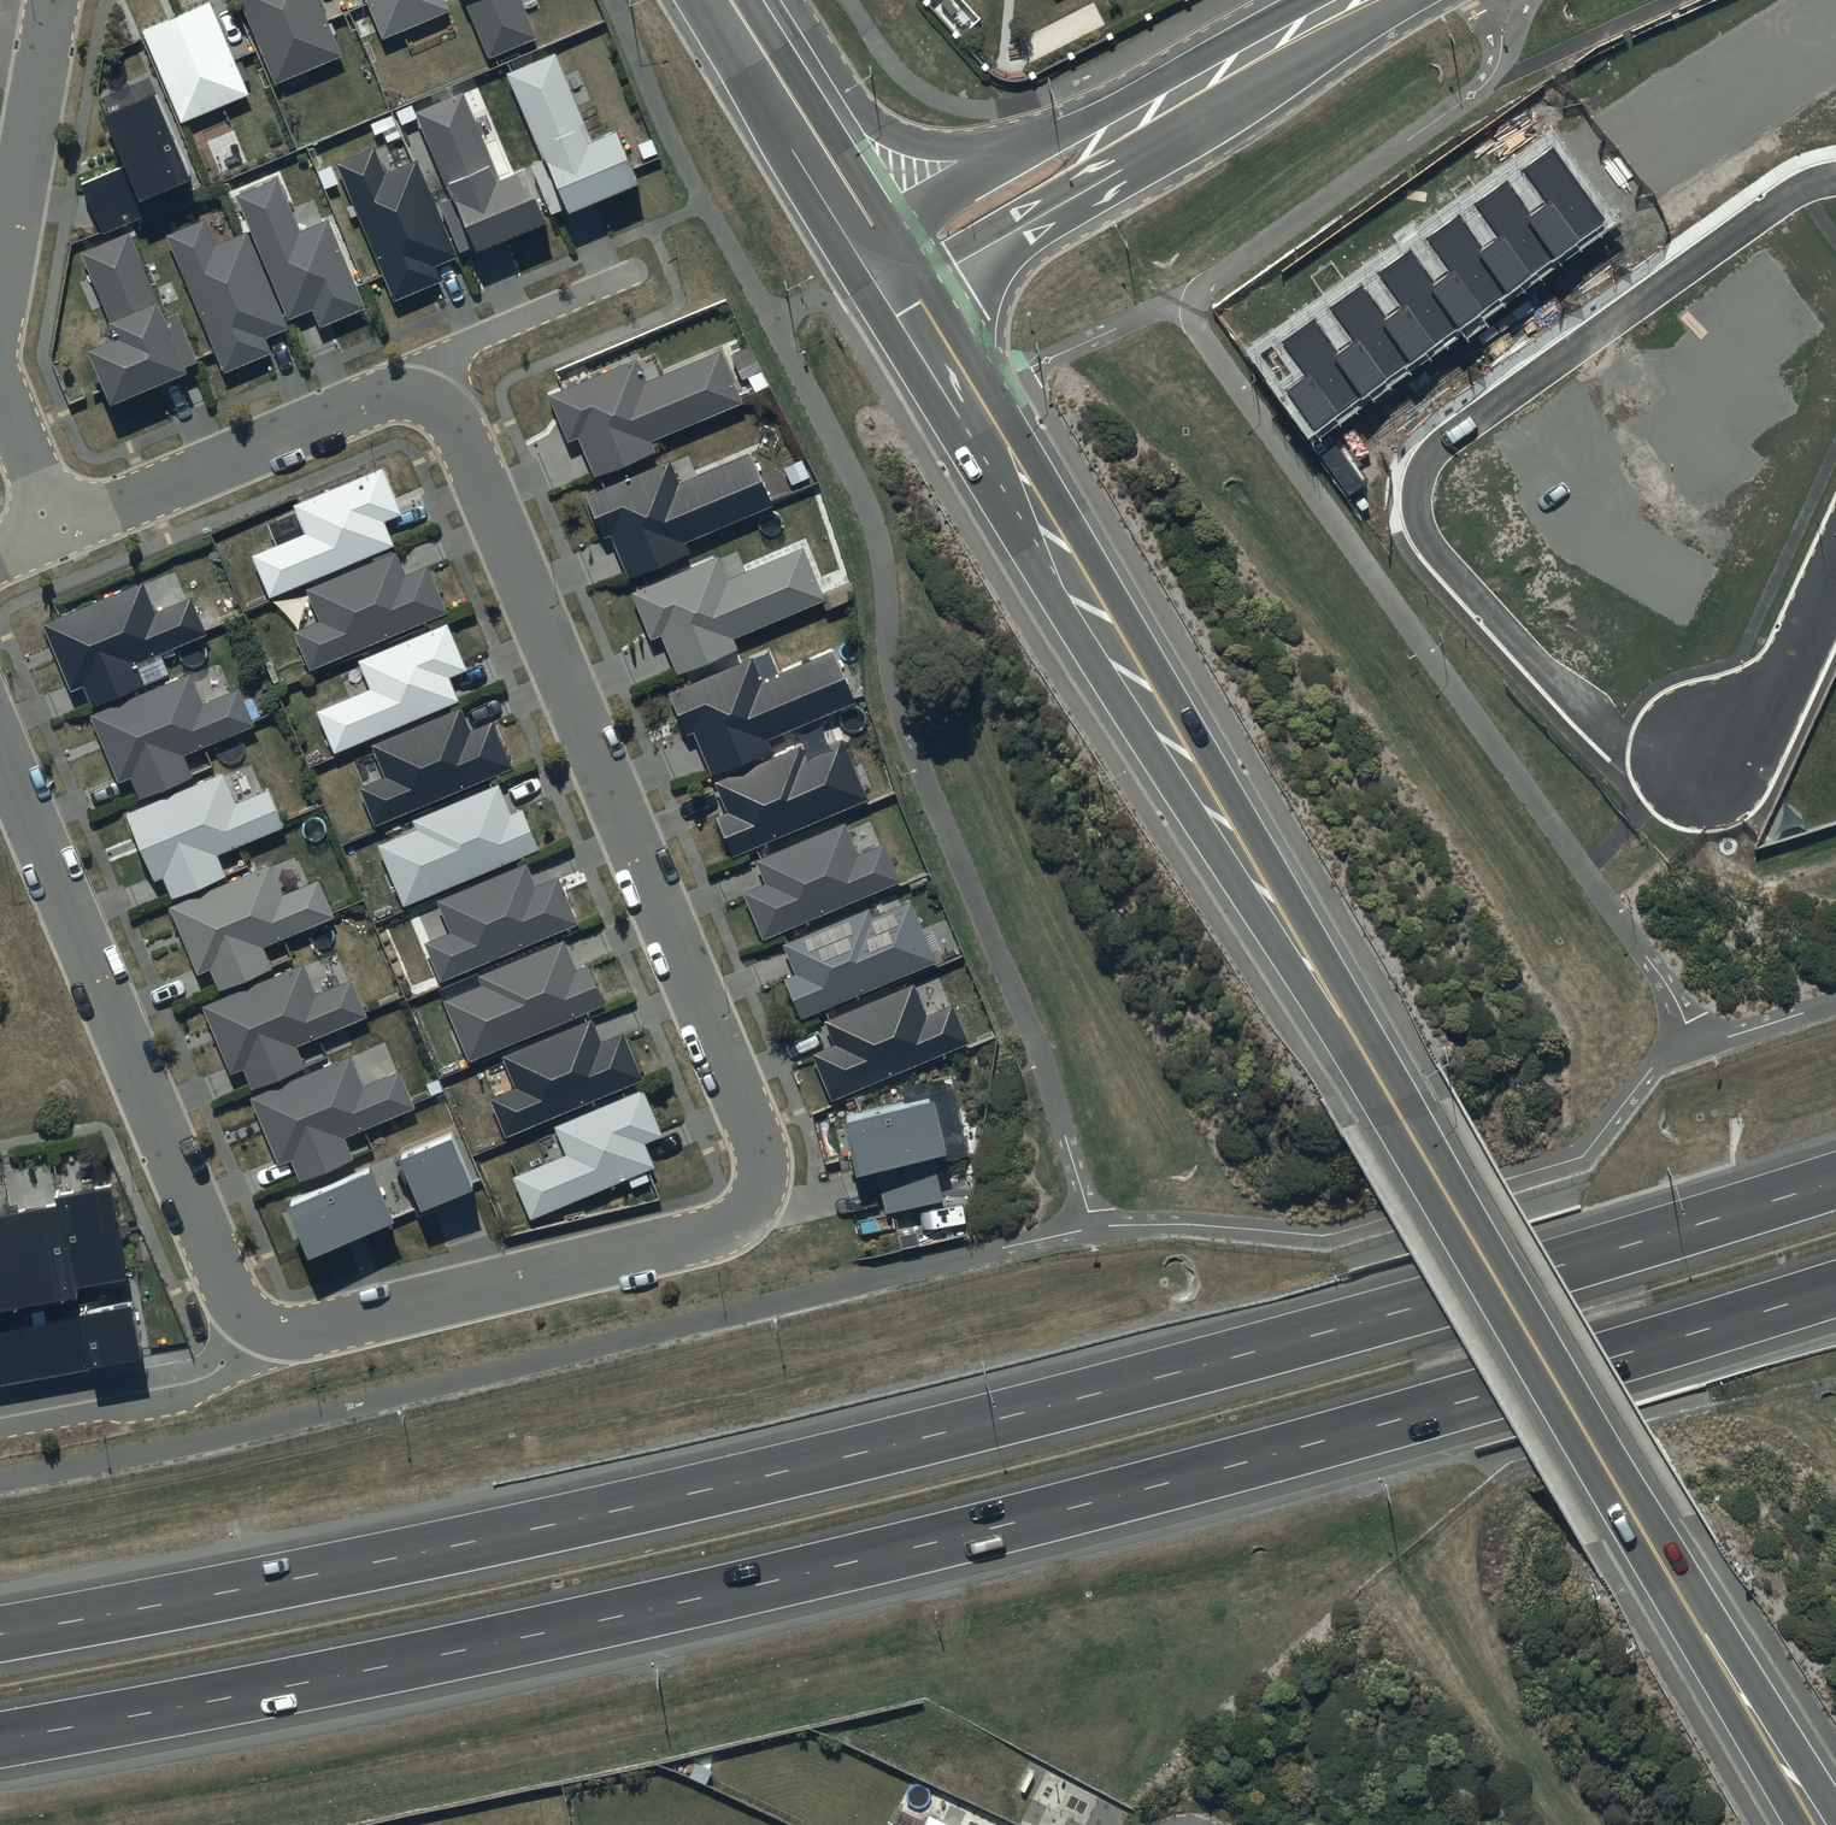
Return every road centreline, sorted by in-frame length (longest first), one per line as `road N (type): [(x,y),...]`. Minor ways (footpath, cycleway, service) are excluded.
road 1 (motorway): [(0,1635),(552,1525),(937,1434),(1331,1330),(1835,1180)]
road 2 (motorway): [(1835,1289),(1307,1446),(836,1567),(368,1670),(0,1740)]
road 3 (residential): [(248,1320),(300,1333),(723,1229),(758,1192),(762,1156),(453,420),(429,398),(383,400),(64,529)]
road 4 (secondary): [(1400,1115),(1353,1065),(876,312)]
road 5 (secondary): [(925,283),(1384,1058),(1400,1115)]
road 6 (residential): [(1835,178),(1772,207),(1448,439),(1419,474),(1417,515),(1433,548),(1546,673),(1629,743),(1706,751)]
road 7 (secondary): [(1825,1824),(1643,1534),(1400,1115)]
road 8 (residential): [(0,748),(229,1293),(248,1320)]
road 9 (secondary): [(1413,0),(925,283)]
road 10 (secondary): [(792,0),(876,125),(907,143),(942,150),(1052,140)]
road 11 (residential): [(56,0),(0,315)]
road 12 (secondary): [(844,260),(702,0)]
road 13 (secondary): [(1052,140),(1311,0)]
road 14 (residential): [(248,1320),(216,1373),(0,1417)]
road 15 (secondary): [(748,0),(893,232)]
road 16 (residential): [(1835,571),(1782,688),(1758,717),(1706,751)]
road 17 (secondary): [(893,232),(1052,140)]
road 18 (residential): [(0,380),(64,529)]

